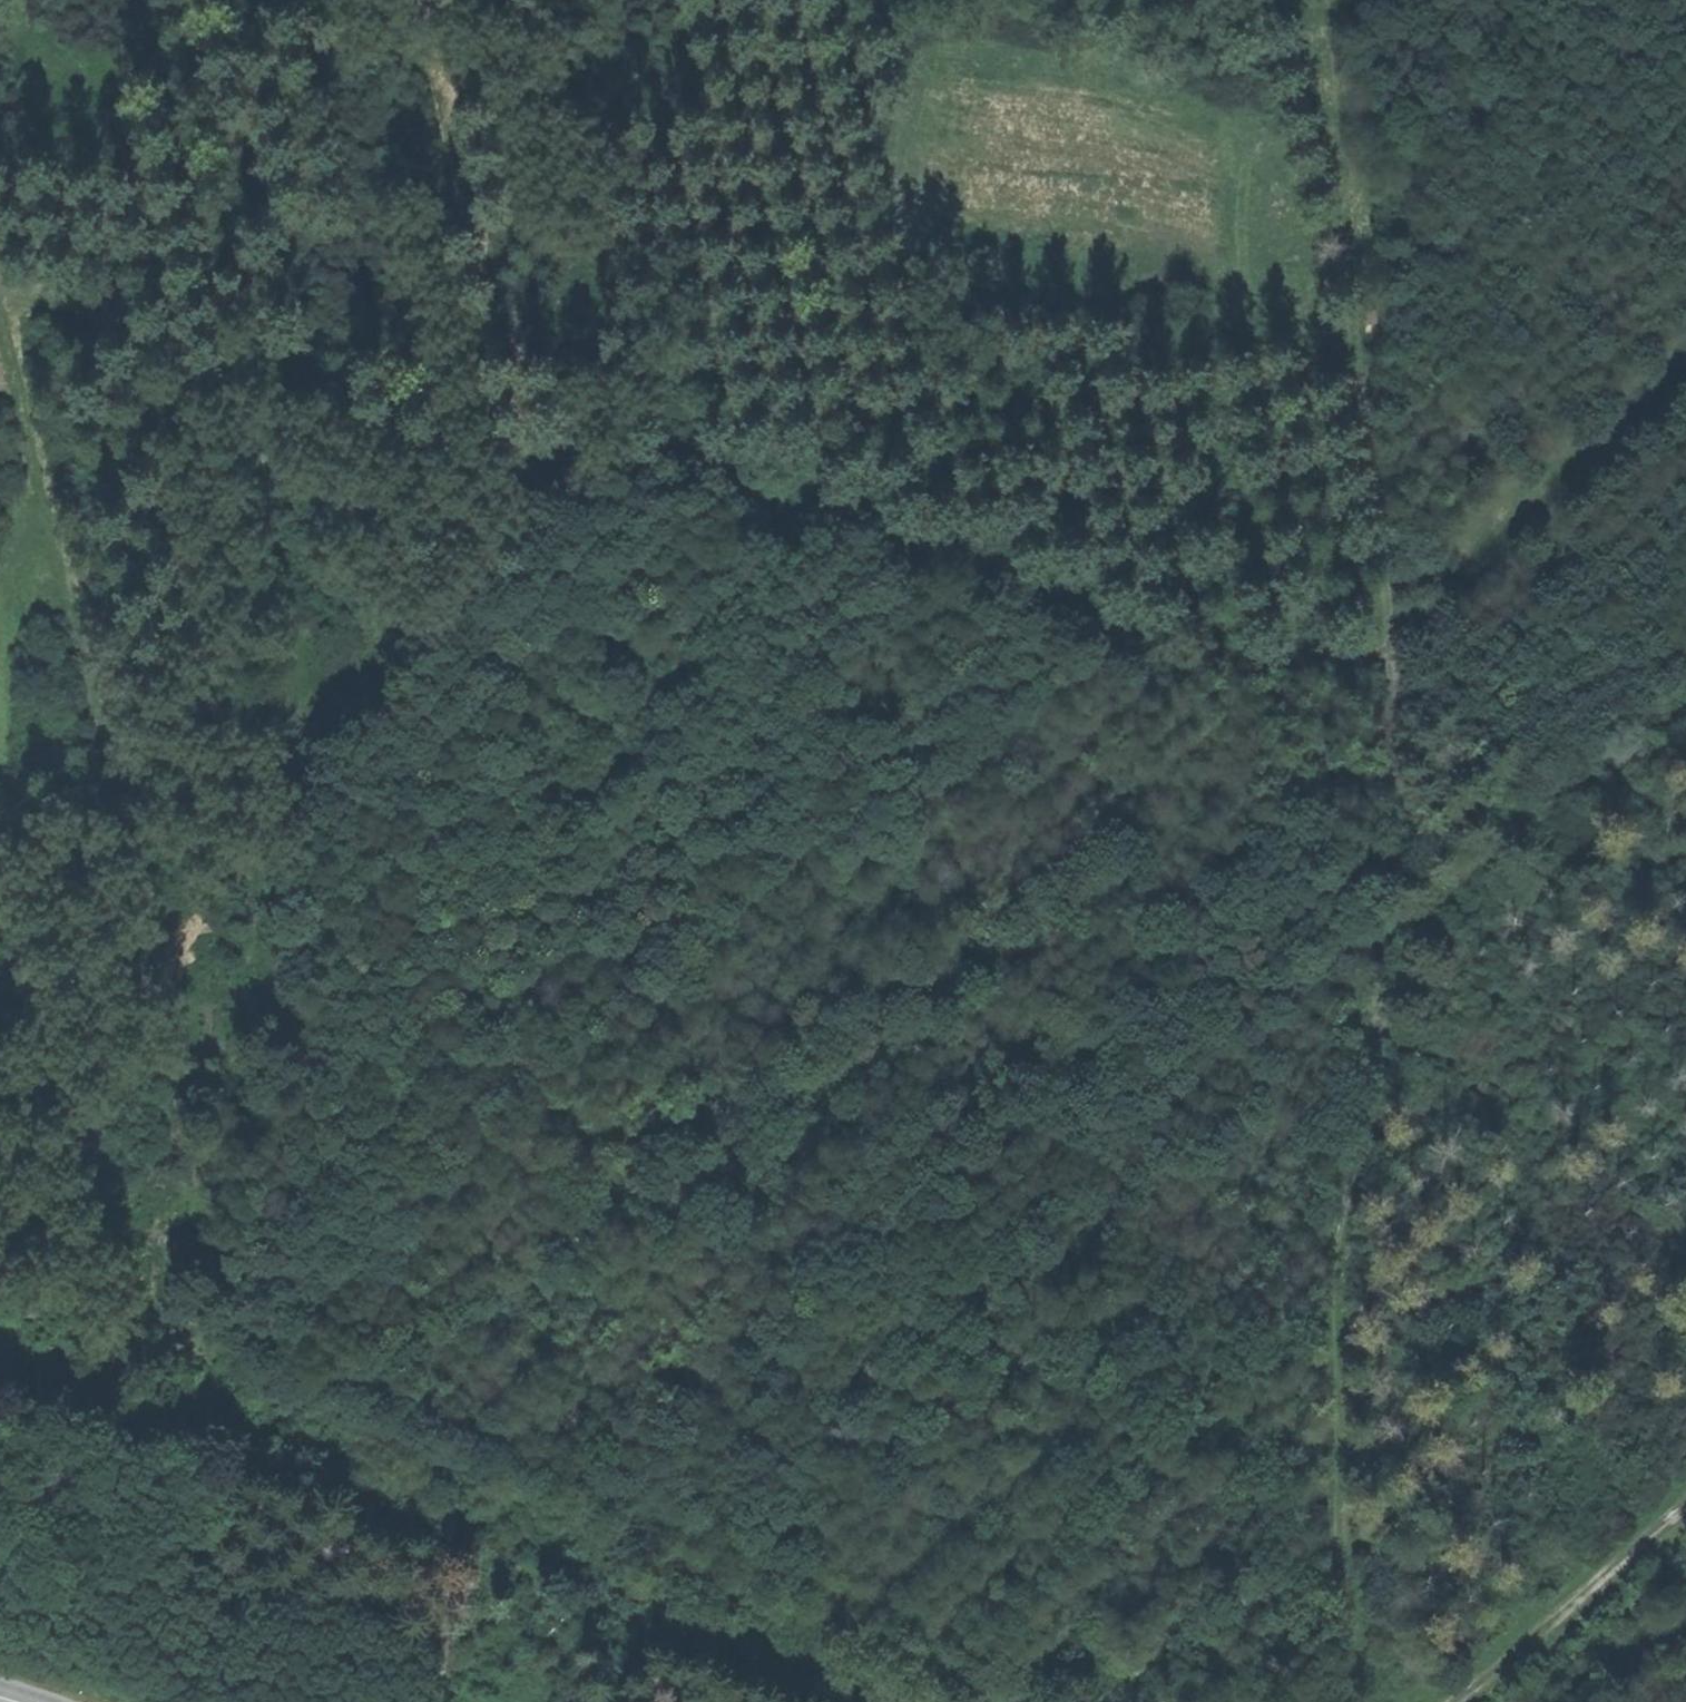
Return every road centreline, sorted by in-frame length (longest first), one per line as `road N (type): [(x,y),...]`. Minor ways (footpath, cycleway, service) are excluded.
road 1 (track): [(1685,1503),(1450,1701)]

